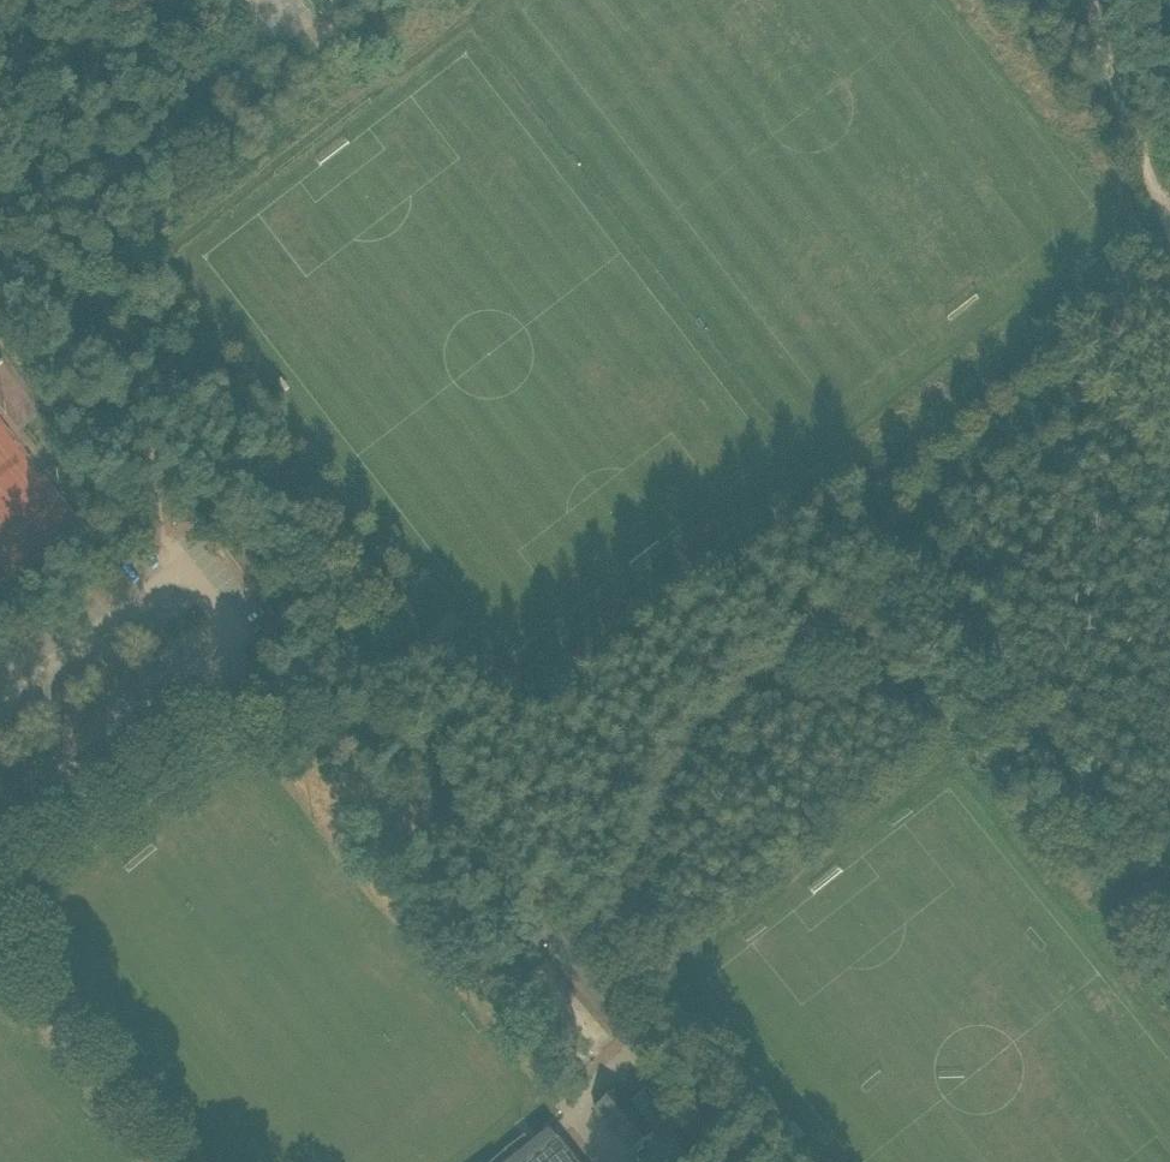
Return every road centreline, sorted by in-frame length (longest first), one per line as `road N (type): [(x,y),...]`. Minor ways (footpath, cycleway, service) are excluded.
road 1 (track): [(1092,0),(1169,241)]

